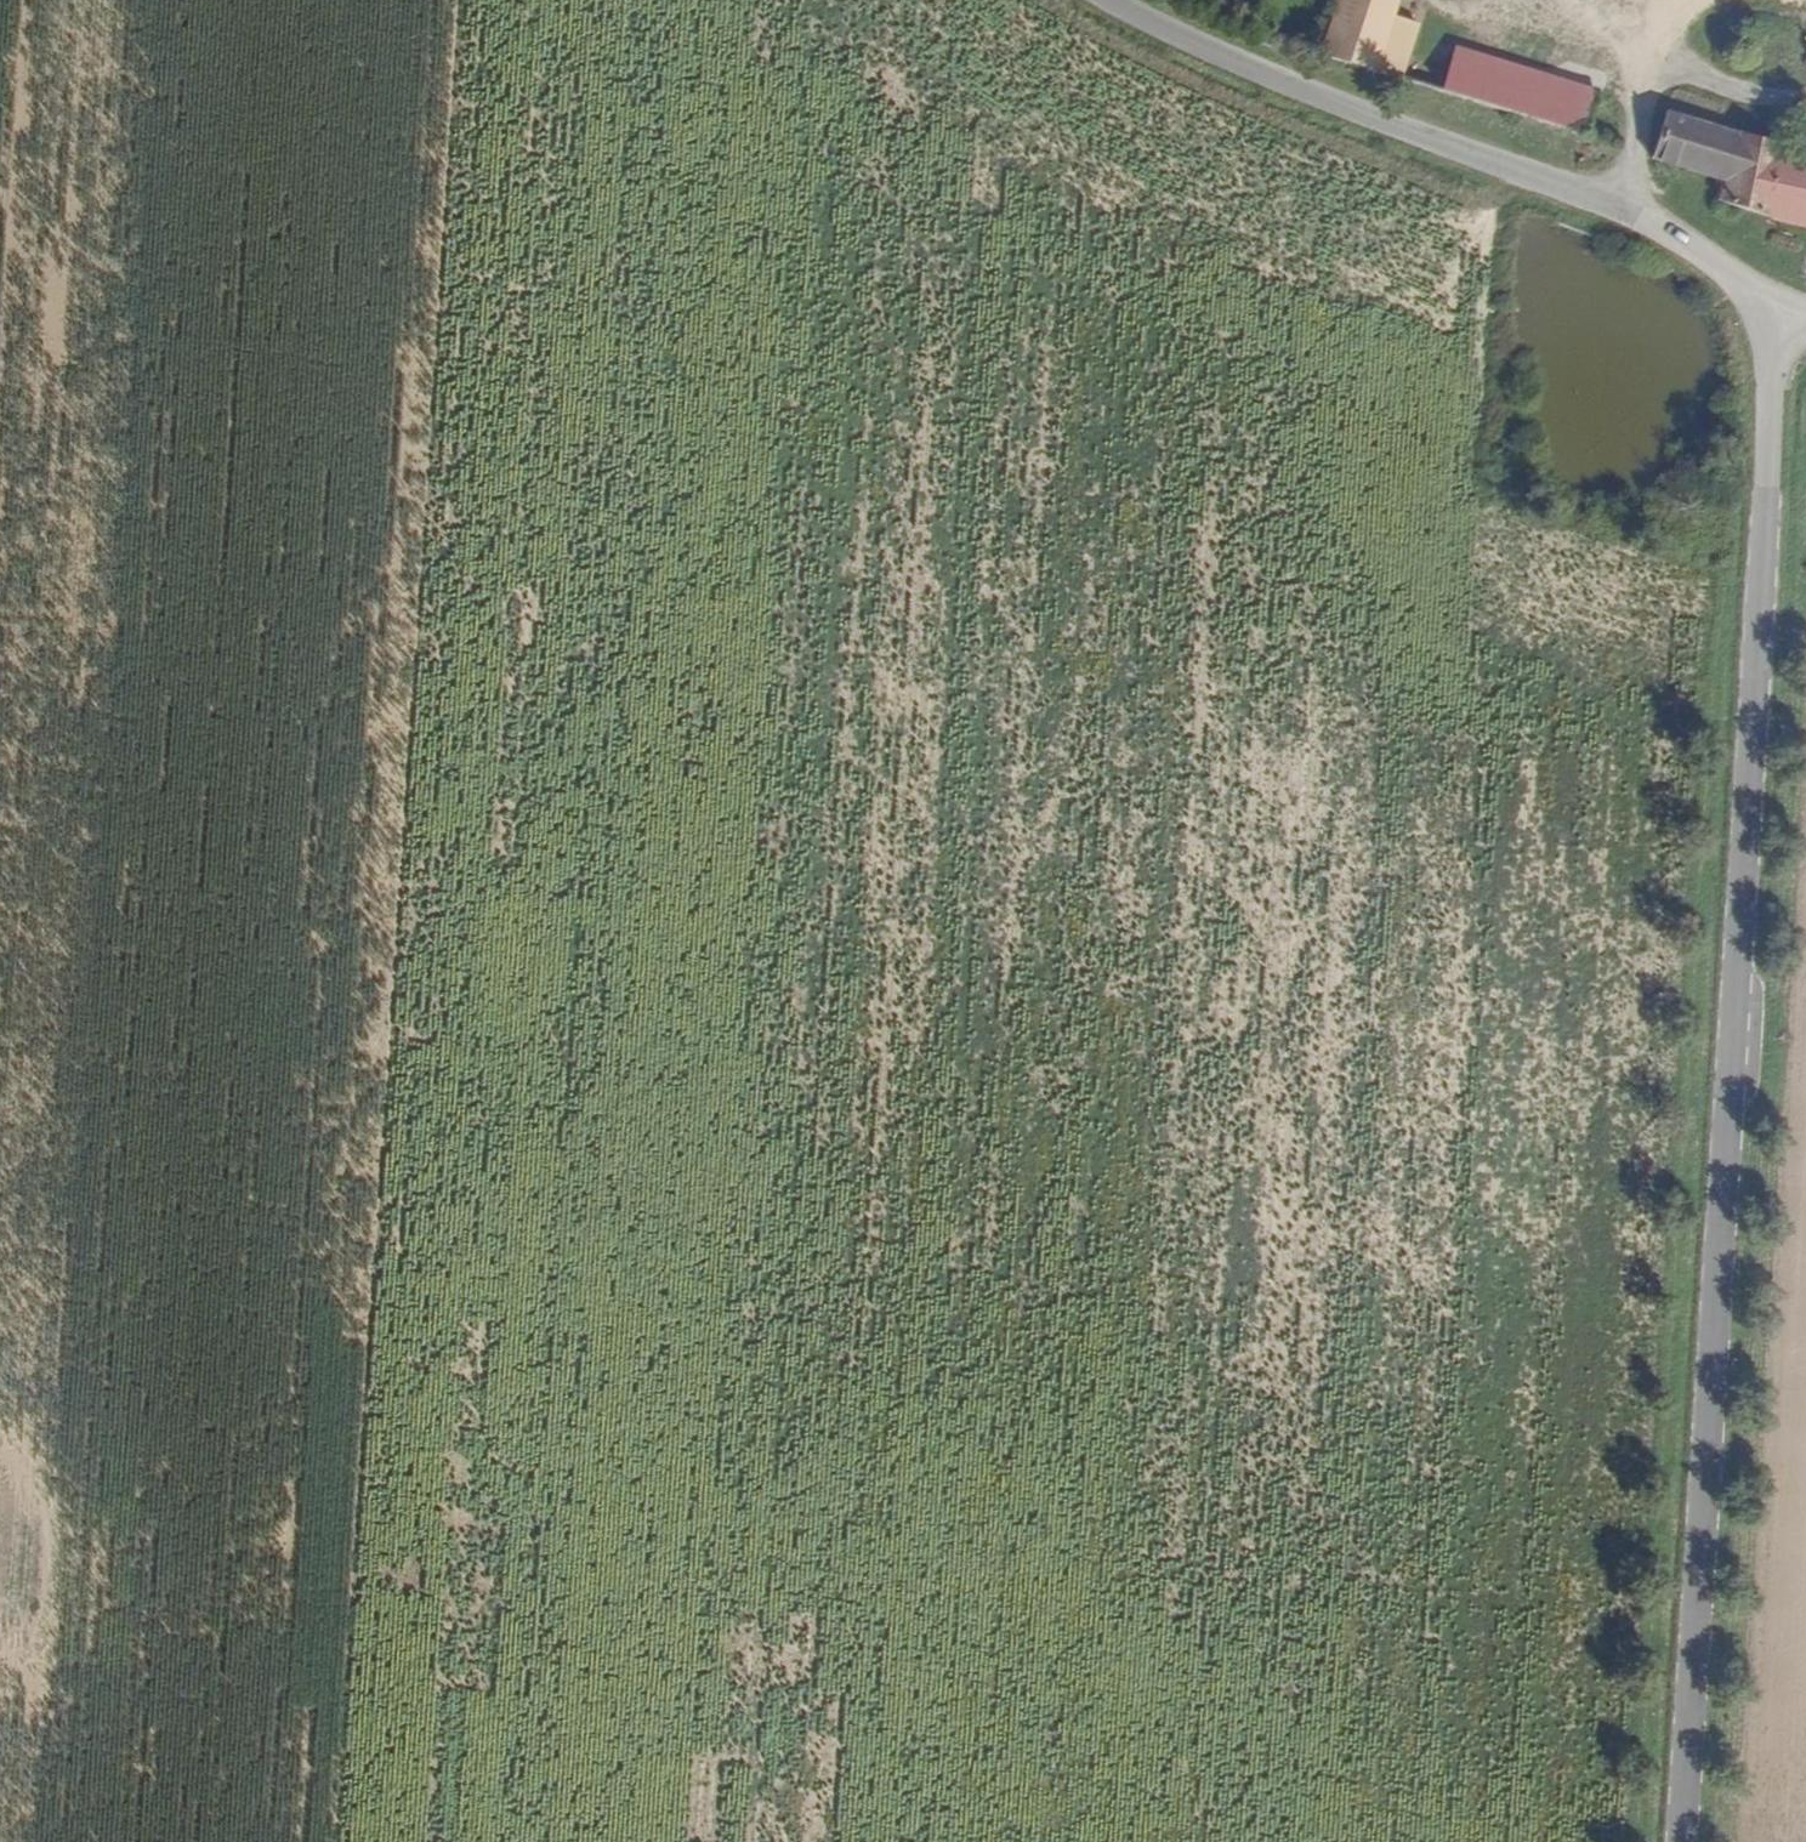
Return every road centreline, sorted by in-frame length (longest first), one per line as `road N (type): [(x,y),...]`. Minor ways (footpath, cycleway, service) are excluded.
road 1 (tertiary): [(1768,299),(1771,443),(1684,1841)]
road 2 (tertiary): [(1768,299),(1657,229),(1260,85),(1106,0)]

